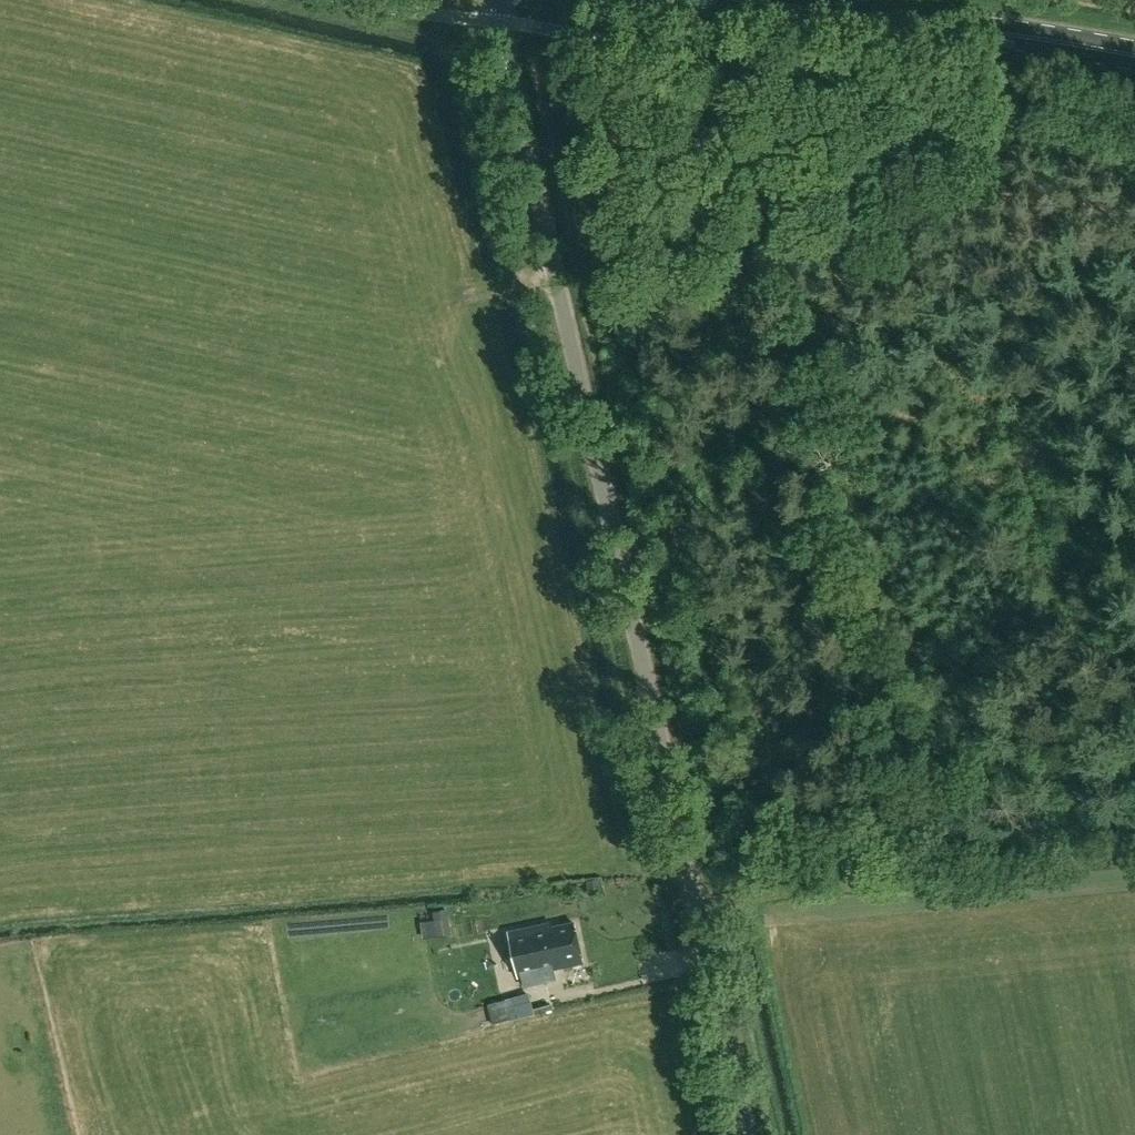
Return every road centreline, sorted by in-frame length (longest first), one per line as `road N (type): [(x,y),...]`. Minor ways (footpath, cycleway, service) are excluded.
road 1 (unclassified): [(749,1134),(498,0)]
road 2 (primary): [(1134,56),(740,0)]

